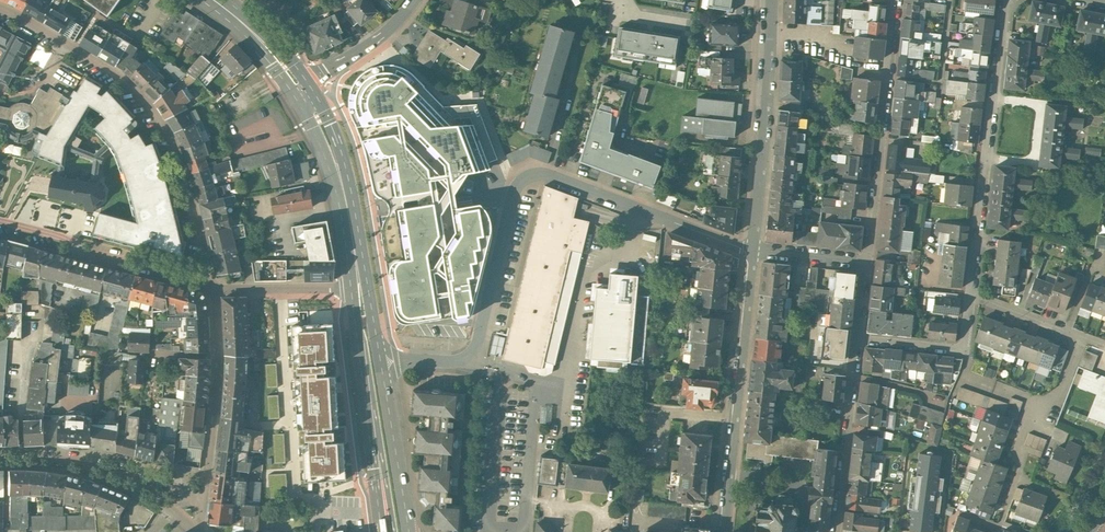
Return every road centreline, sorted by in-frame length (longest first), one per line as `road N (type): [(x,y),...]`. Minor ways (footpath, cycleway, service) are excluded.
road 1 (residential): [(756,255),(536,172),(517,191),(472,354),(452,362),(380,360)]
road 2 (residential): [(212,286),(189,187),(155,115),(117,77),(0,9)]
road 3 (secondary): [(380,360),(346,169),(308,83)]
road 4 (residential): [(725,531),(756,255)]
road 5 (residential): [(869,262),(899,0)]
road 6 (residential): [(756,255),(769,130),(770,0)]
road 7 (residential): [(197,530),(218,383),(212,286)]
road 8 (residential): [(0,221),(212,286)]
road 9 (residential): [(1002,518),(1030,413),(1053,402),(1080,334)]
road 10 (secondary): [(293,94),(334,183),(351,288)]
road 11 (residential): [(862,334),(836,531)]
road 12 (residential): [(174,508),(92,466),(0,457)]
road 13 (residential): [(862,334),(970,345),(975,292)]
road 14 (secondary): [(404,505),(380,360)]
road 15 (residential): [(975,292),(990,149)]
road 16 (residential): [(996,94),(1039,99),(1034,153),(990,149)]
road 17 (residential): [(212,286),(351,288)]
road 18 (residential): [(418,0),(389,30),(308,83)]
road 19 (secondary): [(202,0),(251,41),(293,94)]
road 20 (secondary): [(351,288),(369,416)]

